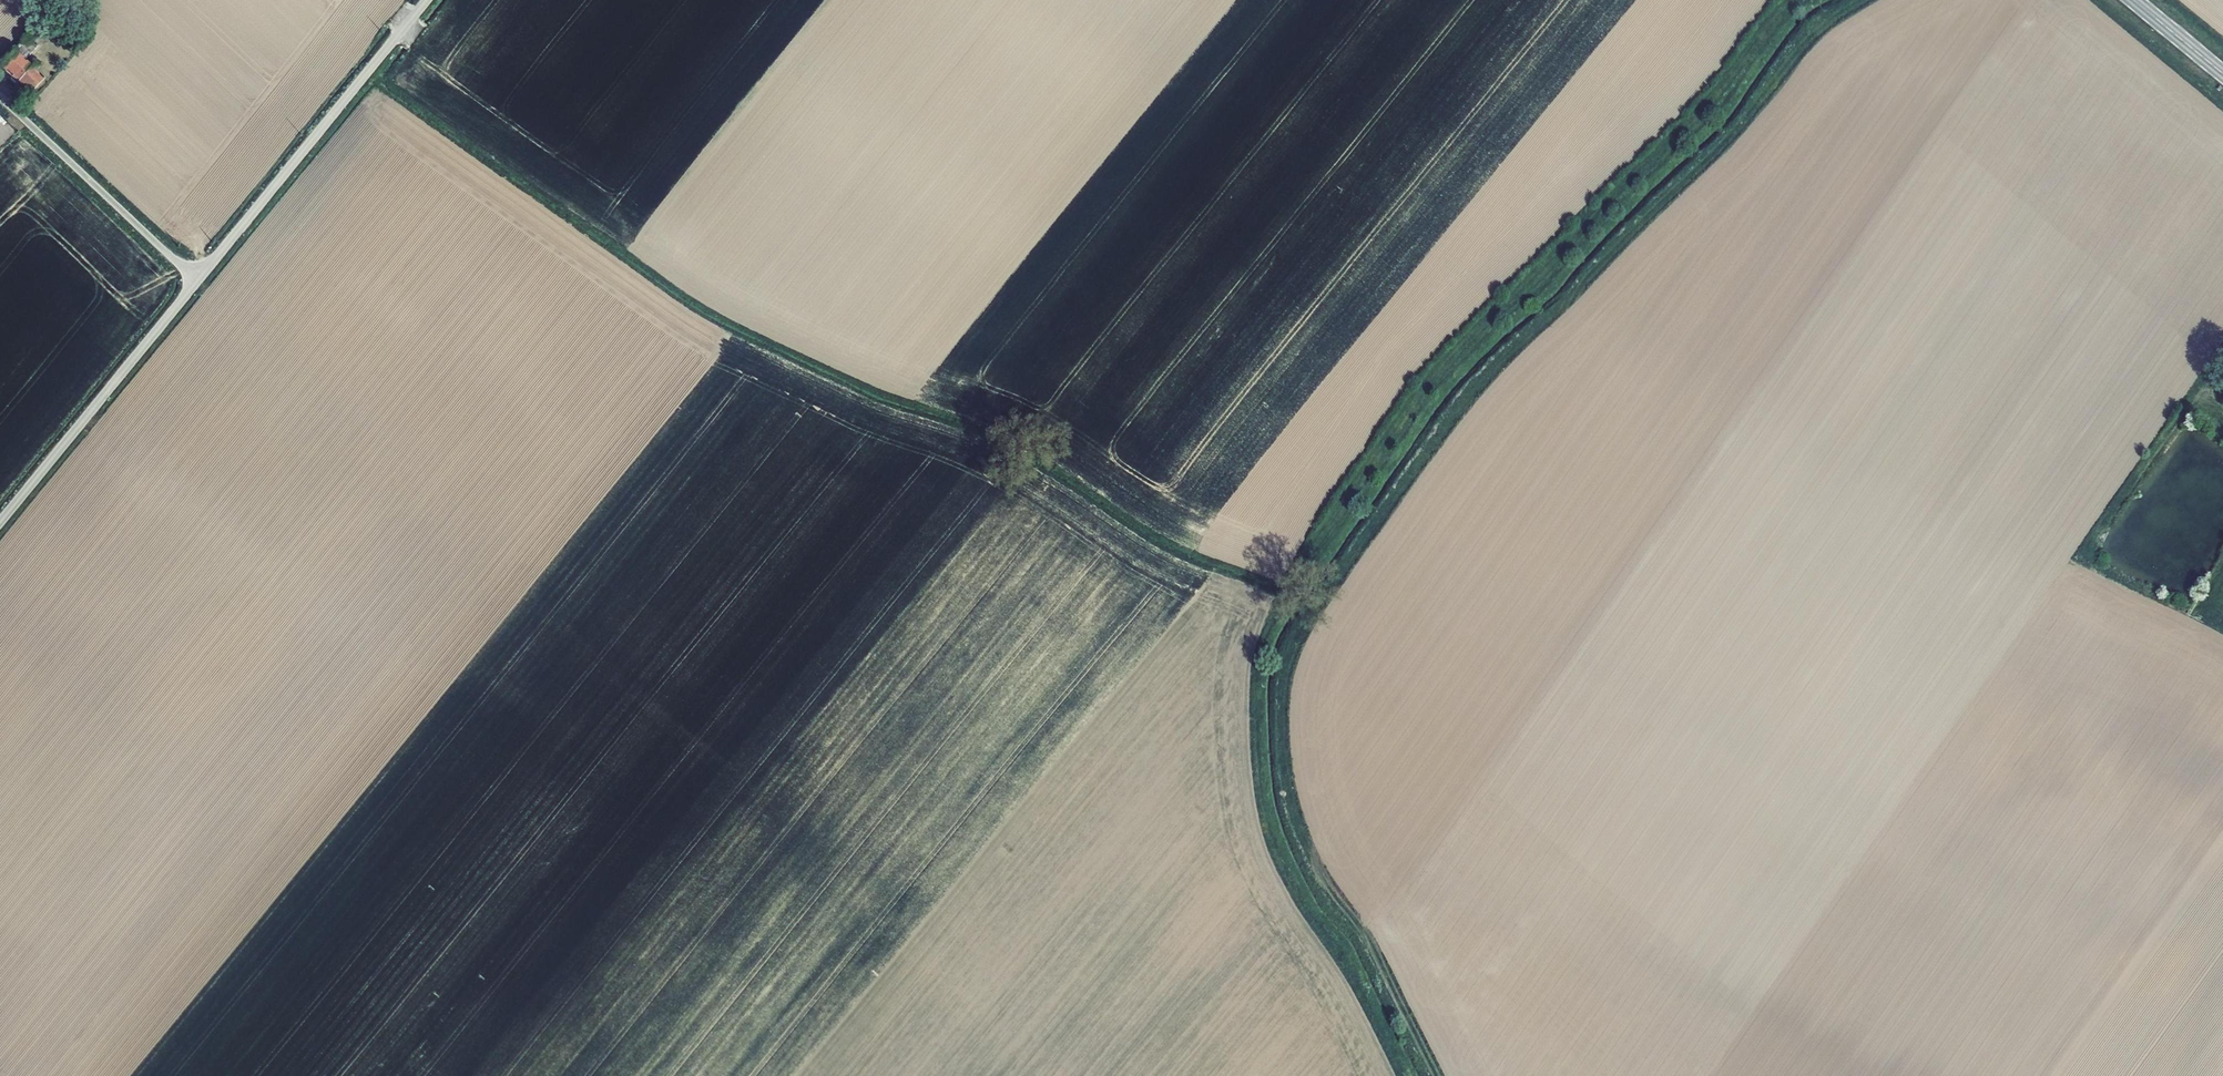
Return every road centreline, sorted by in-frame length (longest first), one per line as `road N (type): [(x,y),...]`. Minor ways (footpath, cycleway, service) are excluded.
road 1 (unclassified): [(198,279),(426,0)]
road 2 (unclassified): [(0,522),(198,279)]
road 3 (residential): [(0,96),(198,279)]

